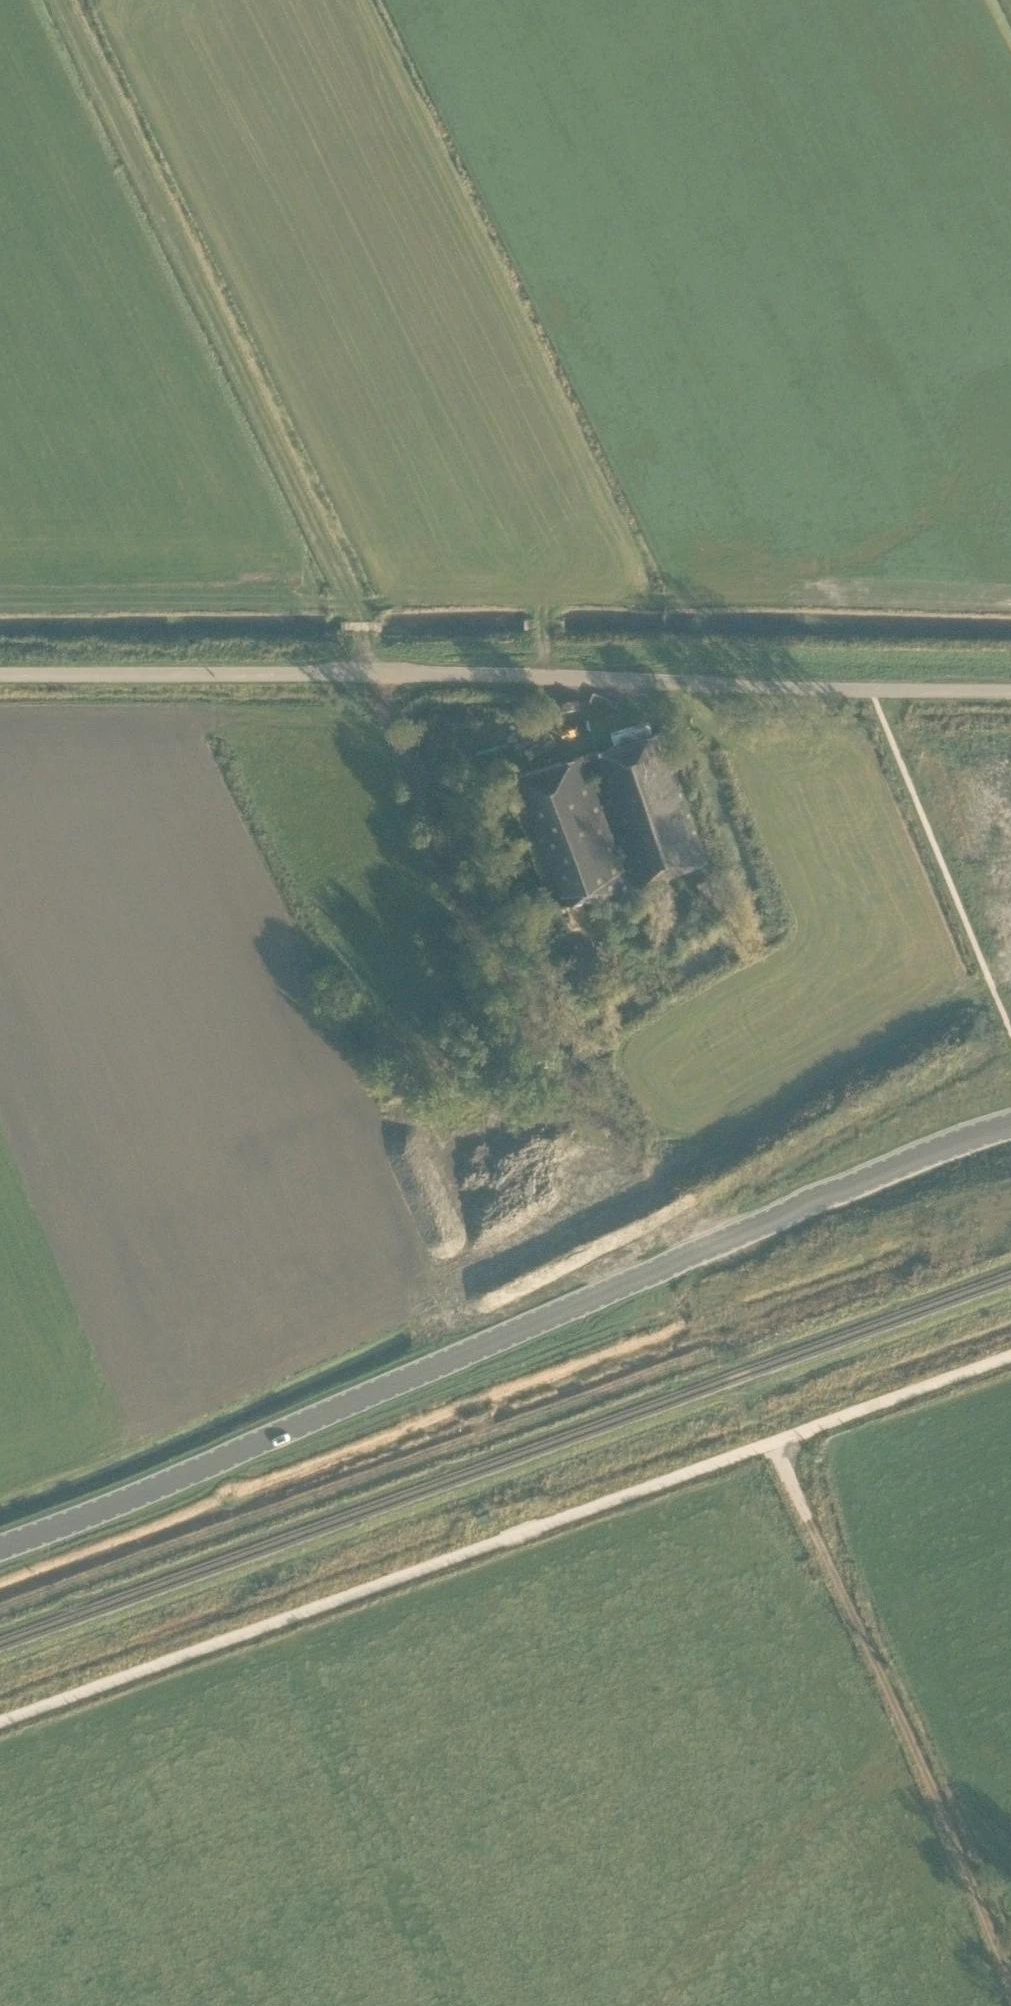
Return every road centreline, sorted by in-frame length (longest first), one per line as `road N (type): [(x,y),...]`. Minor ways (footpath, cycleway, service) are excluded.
road 1 (secondary): [(1010,1121),(0,1544)]
road 2 (unclassified): [(0,676),(360,672),(1010,689)]
road 3 (track): [(360,672),(361,621),(63,0)]
road 4 (track): [(385,674),(393,729),(429,824),(494,959),(551,1053),(605,1109),(646,1192)]

